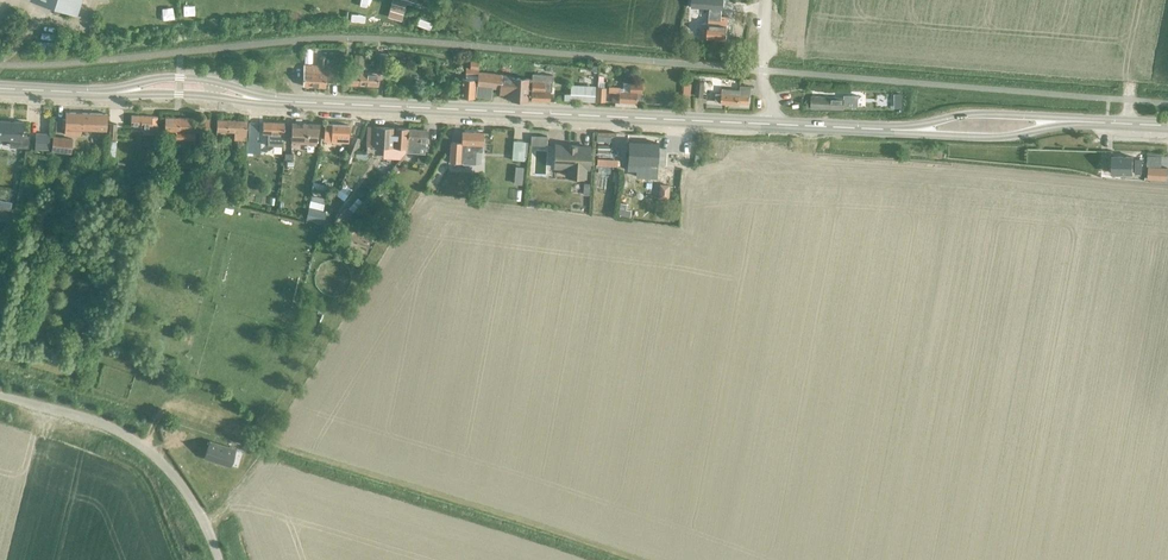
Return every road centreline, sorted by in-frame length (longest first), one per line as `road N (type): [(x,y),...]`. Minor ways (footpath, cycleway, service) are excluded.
road 1 (secondary): [(267,101),(771,124)]
road 2 (unclassified): [(219,559),(189,497),(145,448),(103,425),(0,396)]
road 3 (secondary): [(891,129),(1000,138),(1069,122)]
road 4 (secondary): [(1069,122),(970,113),(891,129)]
road 5 (secondary): [(267,101),(185,78),(108,93)]
road 6 (secondary): [(108,93),(267,101)]
road 7 (unclassified): [(771,124),(762,84),(767,1)]
road 8 (secondary): [(771,124),(891,129)]

